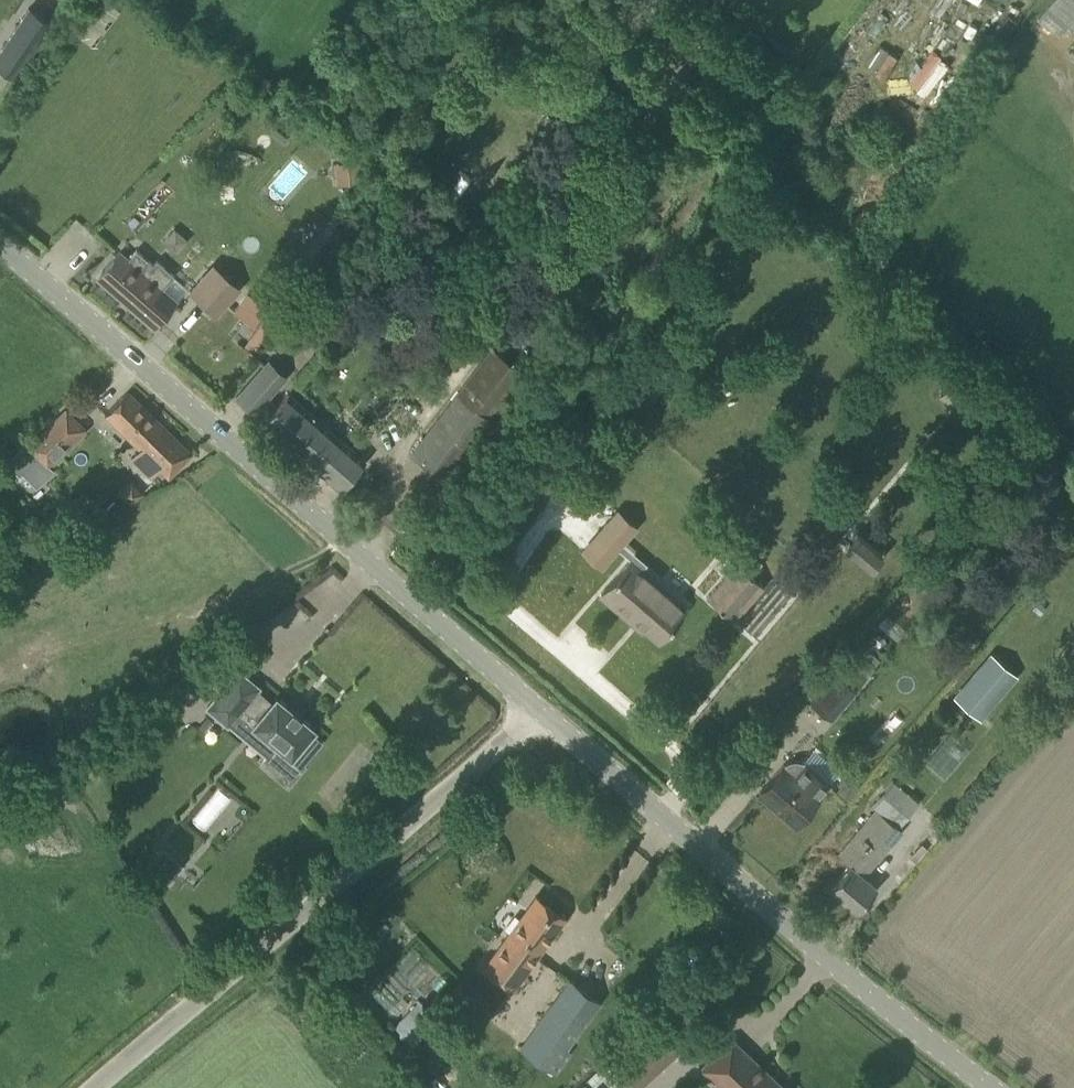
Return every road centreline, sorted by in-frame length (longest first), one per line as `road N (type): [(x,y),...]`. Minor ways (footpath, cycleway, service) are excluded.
road 1 (unclassified): [(542,715),(0,249)]
road 2 (unclassified): [(993,1087),(542,715)]
road 3 (unclassified): [(101,1087),(542,715)]

